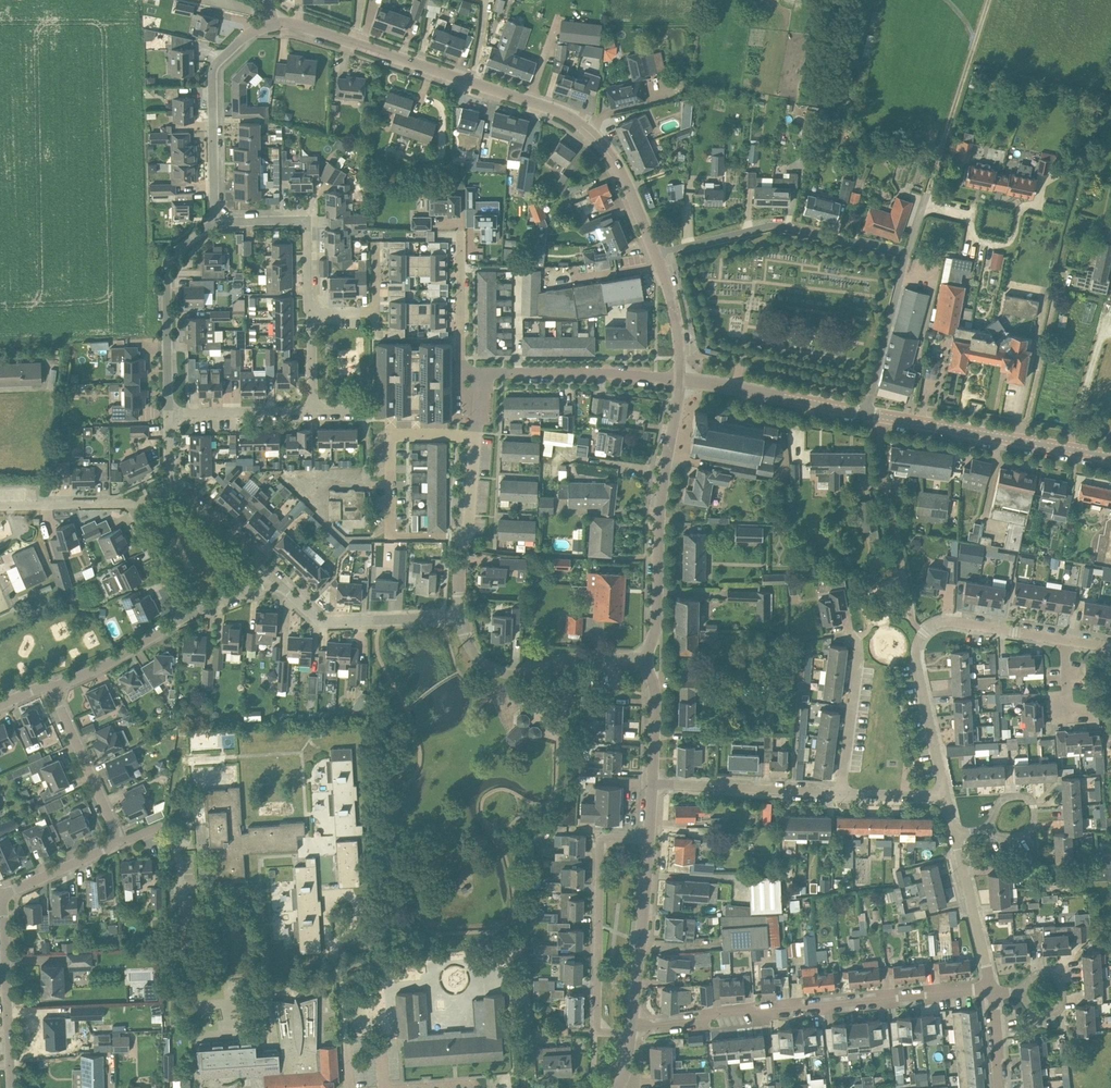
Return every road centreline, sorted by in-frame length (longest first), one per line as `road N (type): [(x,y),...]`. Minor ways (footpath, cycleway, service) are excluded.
road 1 (tertiary): [(655,253),(606,148),(567,116),(315,31),(273,24)]
road 2 (residential): [(632,1025),(993,992)]
road 3 (residential): [(945,796),(915,664),(924,634),(950,620),(1064,640)]
road 4 (tertiary): [(646,660),(679,379)]
road 5 (residential): [(631,1033),(596,1032),(600,846),(600,838),(648,839)]
road 6 (residential): [(906,253),(988,0)]
road 7 (residential): [(906,253),(778,226),(655,253)]
road 8 (unclassified): [(1110,456),(867,413)]
road 9 (residential): [(462,615),(479,373)]
road 10 (residential): [(218,218),(212,74),(251,31),(273,24)]
road 11 (residential): [(646,660),(506,673),(473,654),(462,615)]
road 12 (residential): [(168,413),(169,259),(218,218)]
road 13 (residential): [(462,615),(315,621),(273,580)]
road 14 (residential): [(479,373),(679,379)]
road 15 (unclassified): [(867,413),(679,379)]
road 16 (residential): [(652,784),(841,794)]
road 17 (tertiary): [(632,1025),(648,839)]
road 18 (residential): [(12,1087),(0,907)]
road 19 (residential): [(310,311),(307,221),(218,218)]
road 20 (residential): [(119,843),(53,687)]
road 21 (residential): [(867,413),(906,253)]
road 22 (residential): [(993,992),(955,835)]
road 23 (residential): [(841,794),(856,636)]
road 24 (residential): [(479,373),(460,373),(460,235)]
road 25 (residential): [(53,687),(185,617)]
road 26 (residential): [(168,413),(313,410)]
road 27 (residential): [(168,487),(273,580)]
road 28 (residential): [(131,503),(0,505)]
road 29 (residential): [(119,843),(0,897)]
road 30 (tertiary): [(679,379),(677,321),(655,253)]
road 31 (residential): [(185,617),(131,503)]
road 32 (tertiary): [(652,784),(655,691),(646,660)]
road 33 (residential): [(1023,991),(1045,973),(1064,994),(1042,1013),(1024,998)]

